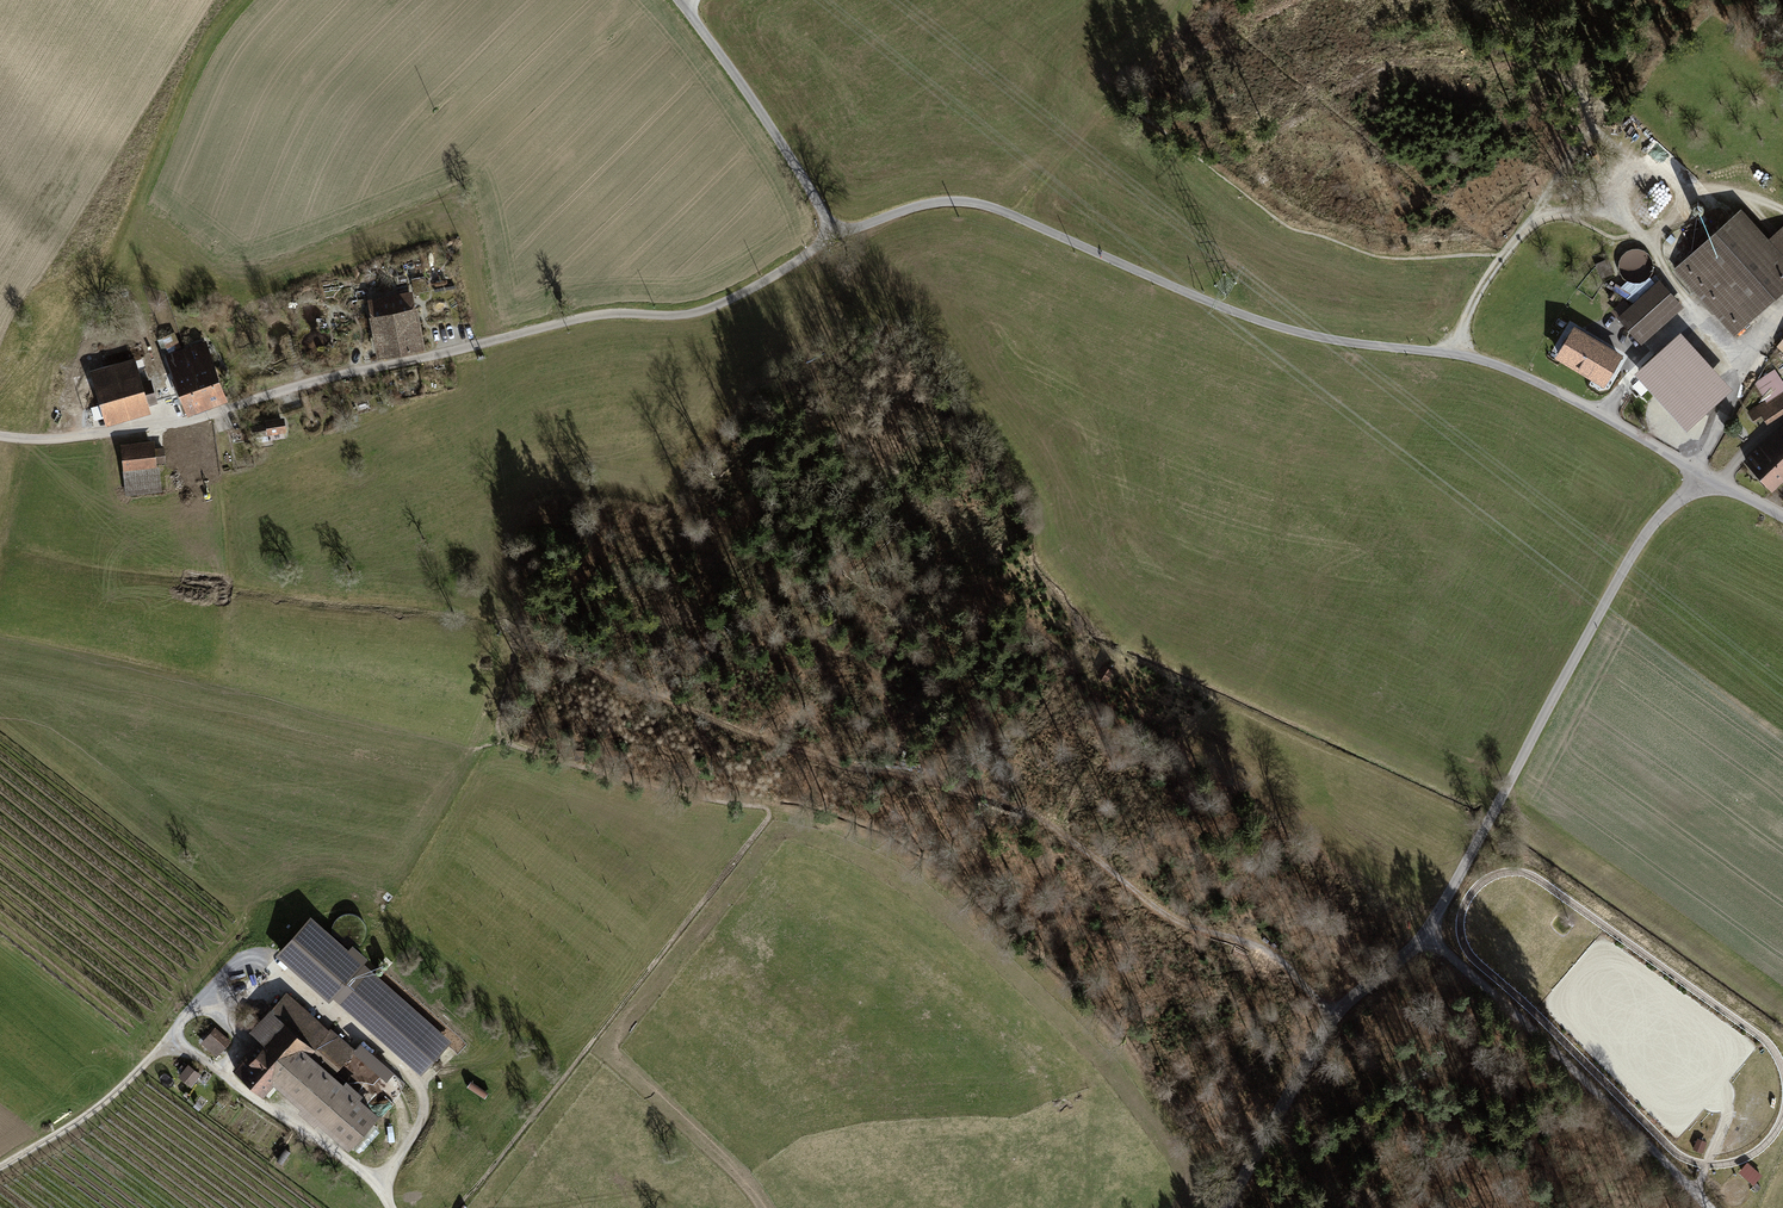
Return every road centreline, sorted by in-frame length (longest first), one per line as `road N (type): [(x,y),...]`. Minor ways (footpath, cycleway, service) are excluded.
road 1 (unclassified): [(835,236),(930,203),(989,207),(1258,319),(1499,366),(1707,476)]
road 2 (unclassified): [(1707,476),(1637,548),(1425,934),(1333,1017),(1224,1207)]
road 3 (unclassified): [(0,435),(50,438),(167,423),(587,316),(699,312),(835,236)]
road 4 (track): [(0,1168),(93,1110),(187,1016),(203,1010),(246,1041),(220,1071),(360,1170),(390,1207)]
road 5 (track): [(255,0),(202,73),(82,355),(81,435)]
road 6 (track): [(1333,1017),(1273,953),(1170,917),(1054,828),(939,784)]
road 7 (track): [(939,784),(767,740),(523,640)]
road 8 (track): [(1712,1207),(1425,934)]
road 9 (track): [(269,964),(417,1084),(420,1125),(378,1187)]
road 10 (track): [(1685,298),(1627,215),(1626,177),(1653,172),(1782,210)]
road 11 (unclassified): [(835,236),(682,0)]
road 12 (track): [(1450,354),(1486,282),(1534,225),(1573,219),(1628,247),(1644,237)]
road 13 (track): [(939,784),(891,717),(883,673),(897,642),(967,577)]

